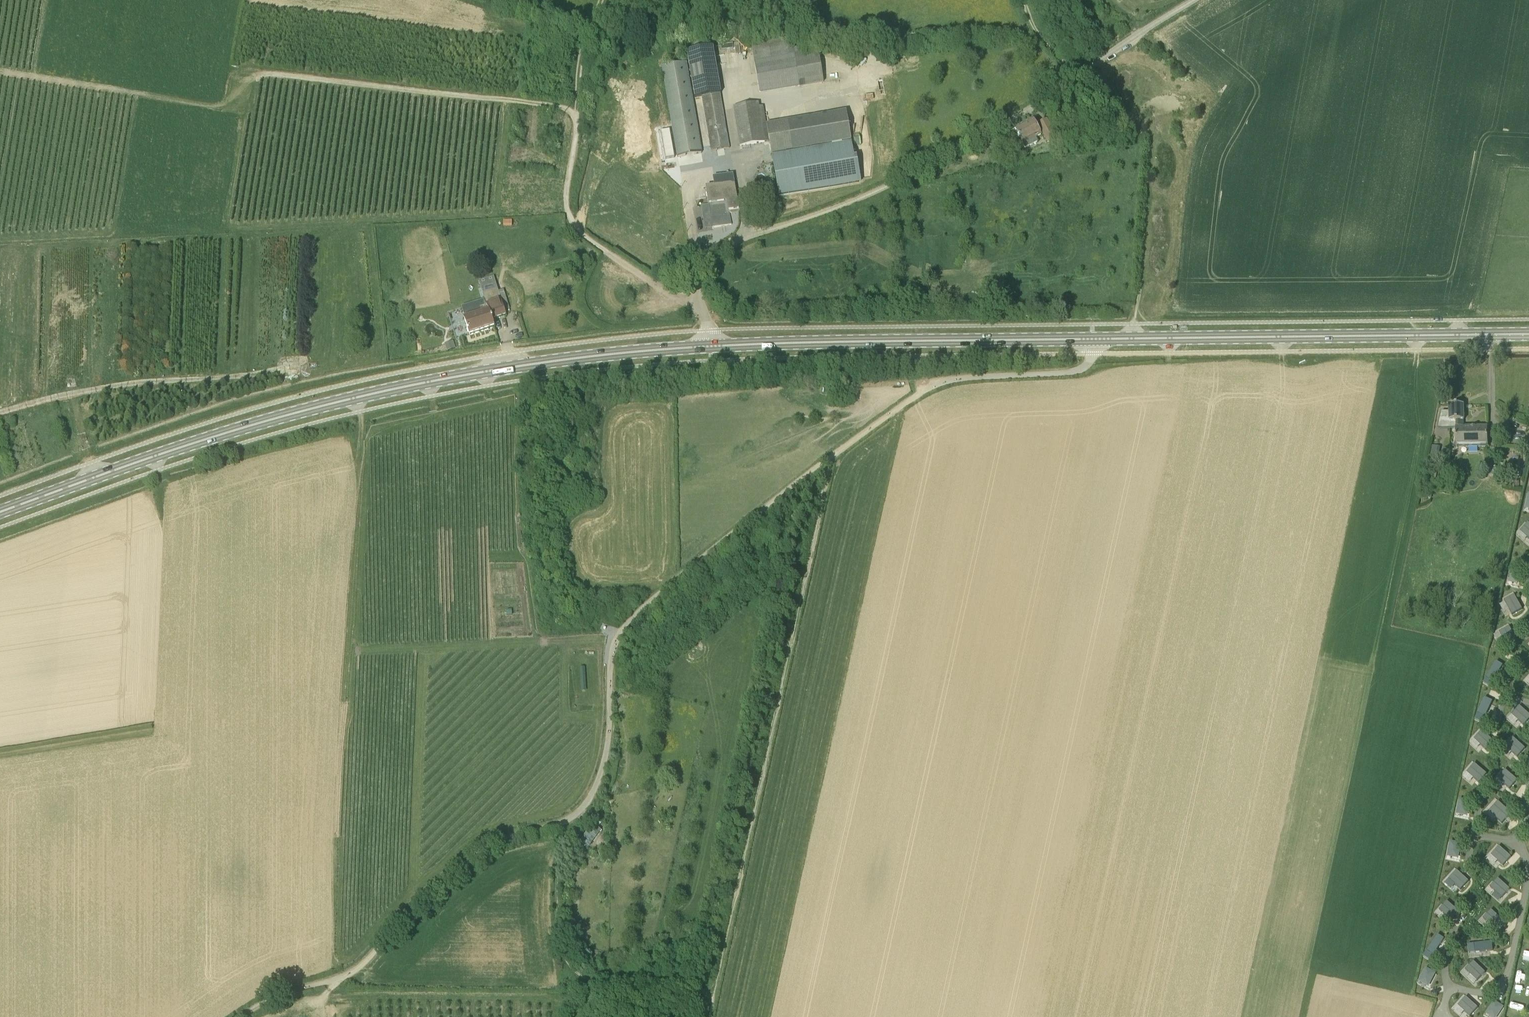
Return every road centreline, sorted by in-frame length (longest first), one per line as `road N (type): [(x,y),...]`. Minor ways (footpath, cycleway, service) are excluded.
road 1 (track): [(0,71),(215,106),(262,73),(561,107),(577,122),(567,192),(577,229),(701,310)]
road 2 (secondary): [(0,511),(230,431),(406,387),(564,359),(711,346)]
road 3 (unclassified): [(711,346),(698,294),(705,263),(720,248),(842,205),(947,156),(1193,0)]
road 4 (track): [(709,1016),(830,457)]
road 5 (unclassified): [(612,653),(608,744),(585,805),(561,823),(478,853),(353,972),(239,1016)]
road 6 (secondary): [(1093,338),(1528,334)]
road 7 (secondary): [(711,346),(1093,338)]
road 8 (track): [(714,999),(691,985),(584,977),(563,955),(559,867),(585,805)]
road 9 (unclassified): [(830,457),(950,380),(1079,370),(1090,362),(1093,338)]
road 10 (track): [(0,413),(83,391),(302,368)]
road 11 (track): [(612,653),(635,615),(830,457)]
road 12 (track): [(595,848),(627,748),(610,675)]
road 13 (track): [(160,732),(0,755)]
road 14 (track): [(577,122),(580,59),(600,0)]

